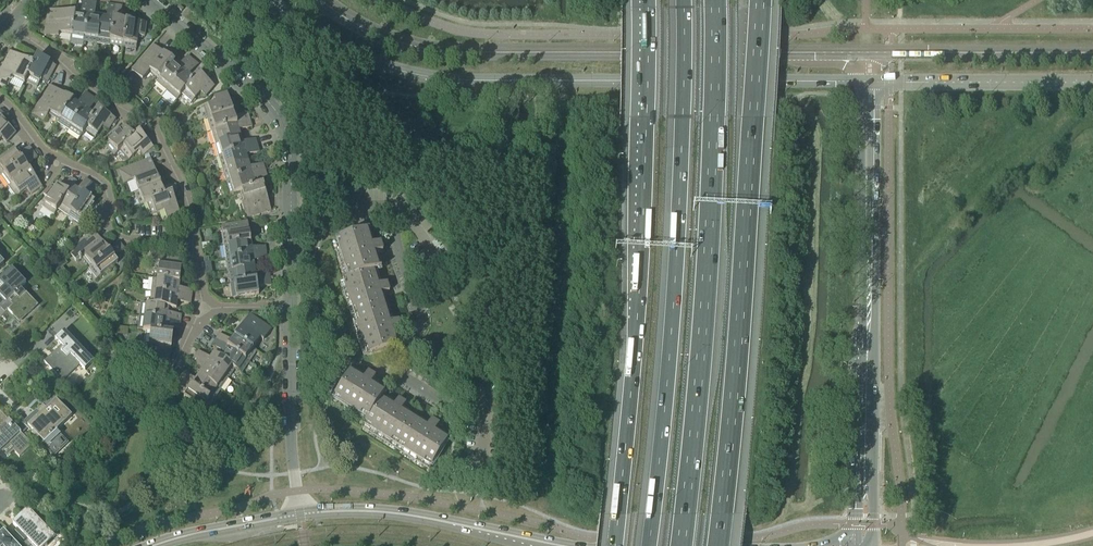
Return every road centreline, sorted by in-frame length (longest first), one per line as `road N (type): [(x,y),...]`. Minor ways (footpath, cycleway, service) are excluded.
road 1 (secondary): [(865,81),(437,79),(363,59),(270,0)]
road 2 (motorway): [(718,545),(760,0)]
road 3 (motorway): [(684,0),(675,279),(649,545)]
road 4 (motorway): [(648,0),(644,208),(614,545)]
road 5 (motorway): [(681,545),(707,275),(714,0)]
road 6 (secondary): [(865,81),(865,545)]
road 7 (residential): [(484,409),(459,410),(399,370),(421,322),(390,207),(290,207)]
road 8 (residential): [(192,243),(180,186),(151,124),(8,30)]
road 9 (residential): [(155,4),(267,101),(284,126),(290,207)]
road 10 (secondary): [(301,516),(398,514),(549,545)]
road 11 (secondary): [(865,81),(1092,83)]
road 12 (residential): [(289,306),(301,516)]
road 13 (residential): [(192,243),(132,242),(112,233),(99,179),(58,163)]
road 14 (secondary): [(156,545),(301,516)]

